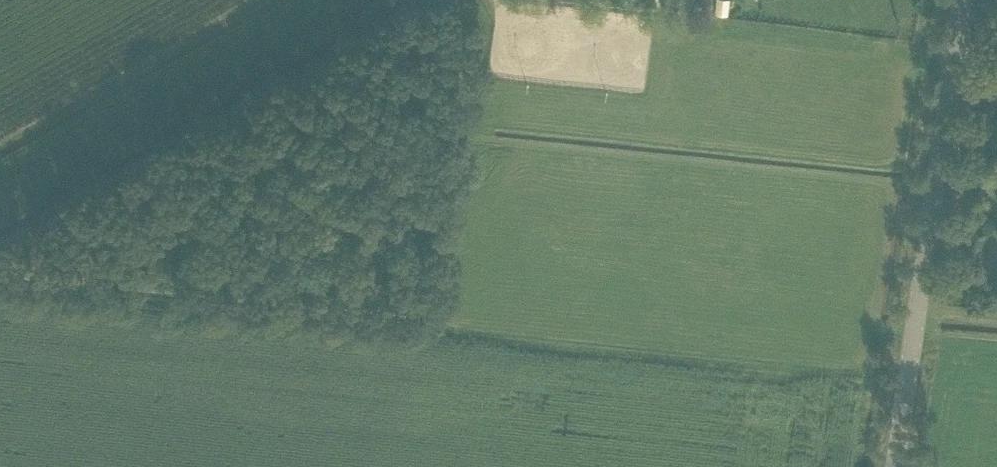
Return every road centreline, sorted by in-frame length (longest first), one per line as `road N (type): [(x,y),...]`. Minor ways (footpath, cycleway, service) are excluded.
road 1 (tertiary): [(893,466),(959,0)]

